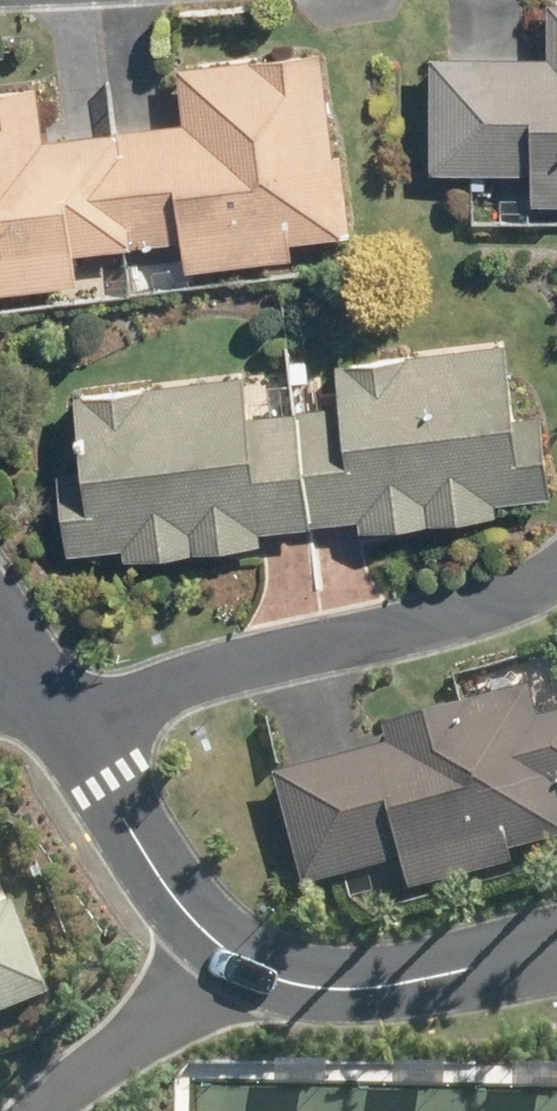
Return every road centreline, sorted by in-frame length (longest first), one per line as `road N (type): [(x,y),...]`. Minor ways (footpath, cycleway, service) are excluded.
road 1 (residential): [(556,561),(504,599),(170,679),(82,726)]
road 2 (residential): [(219,929),(305,992),(423,976),(556,942)]
road 3 (residential): [(52,1110),(144,1023),(219,929)]
road 4 (residential): [(82,726),(158,850),(219,929)]

